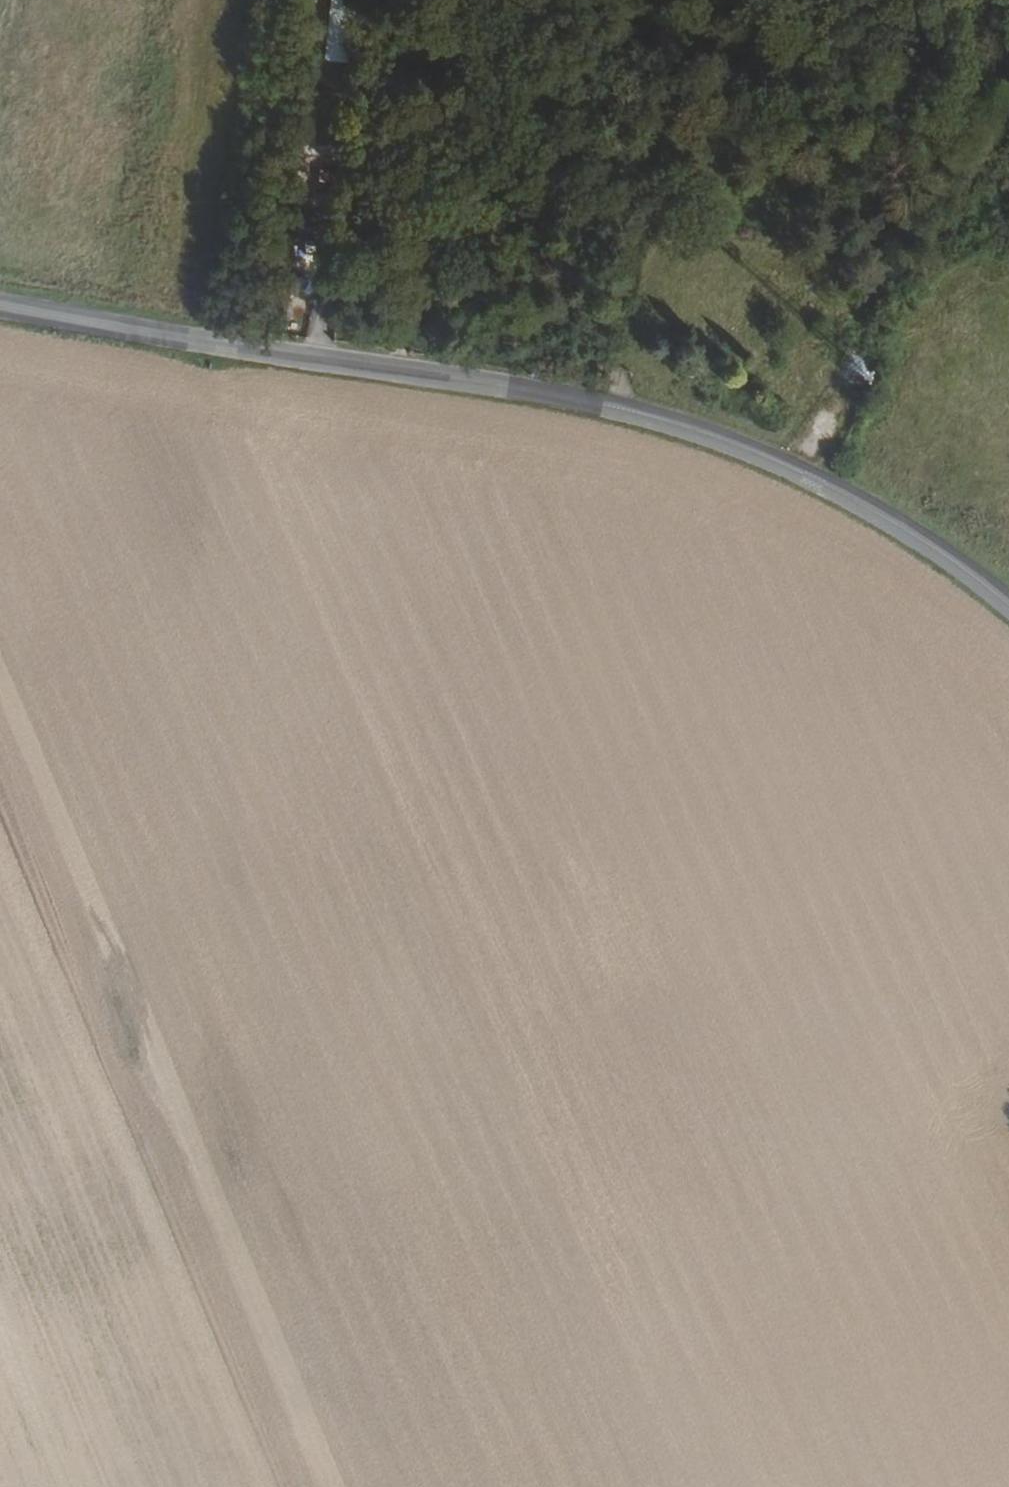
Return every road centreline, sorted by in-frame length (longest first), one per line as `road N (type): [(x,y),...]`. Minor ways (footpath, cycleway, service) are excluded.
road 1 (tertiary): [(1008,608),(896,525),(812,479),(669,423),(466,381),(0,306)]

